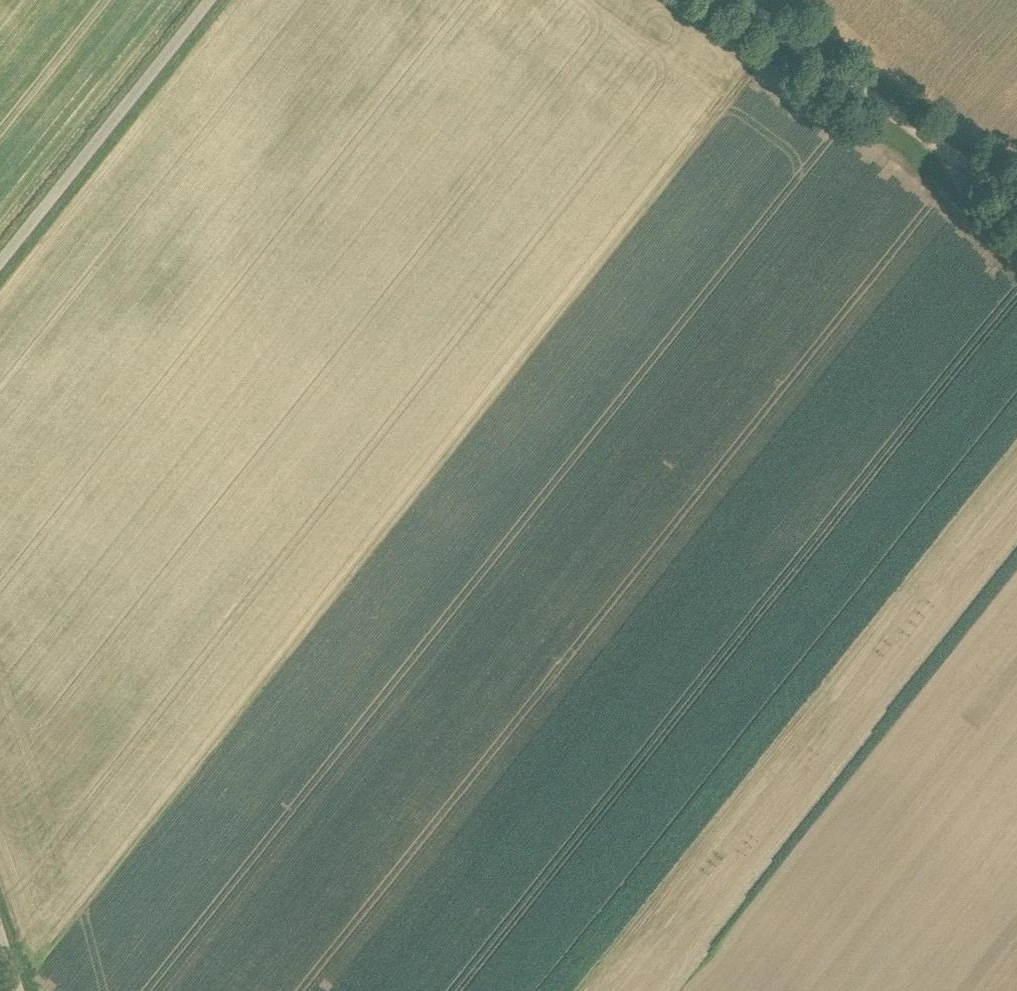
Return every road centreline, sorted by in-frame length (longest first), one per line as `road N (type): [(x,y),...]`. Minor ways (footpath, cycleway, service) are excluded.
road 1 (track): [(1016,203),(740,0)]
road 2 (unclassified): [(0,260),(209,0)]
road 3 (track): [(942,155),(963,194),(1016,257)]

